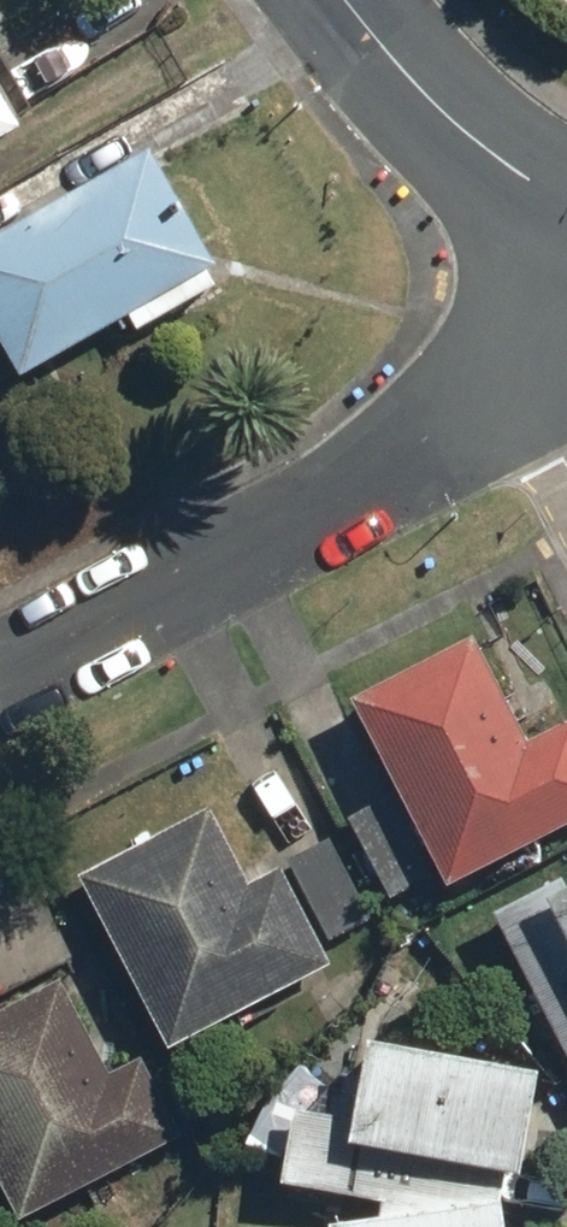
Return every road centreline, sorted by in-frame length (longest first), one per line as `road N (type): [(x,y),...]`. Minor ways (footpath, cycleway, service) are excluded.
road 1 (residential): [(0,671),(414,449),(566,260)]
road 2 (tertiary): [(355,0),(451,114),(523,175),(566,199)]

